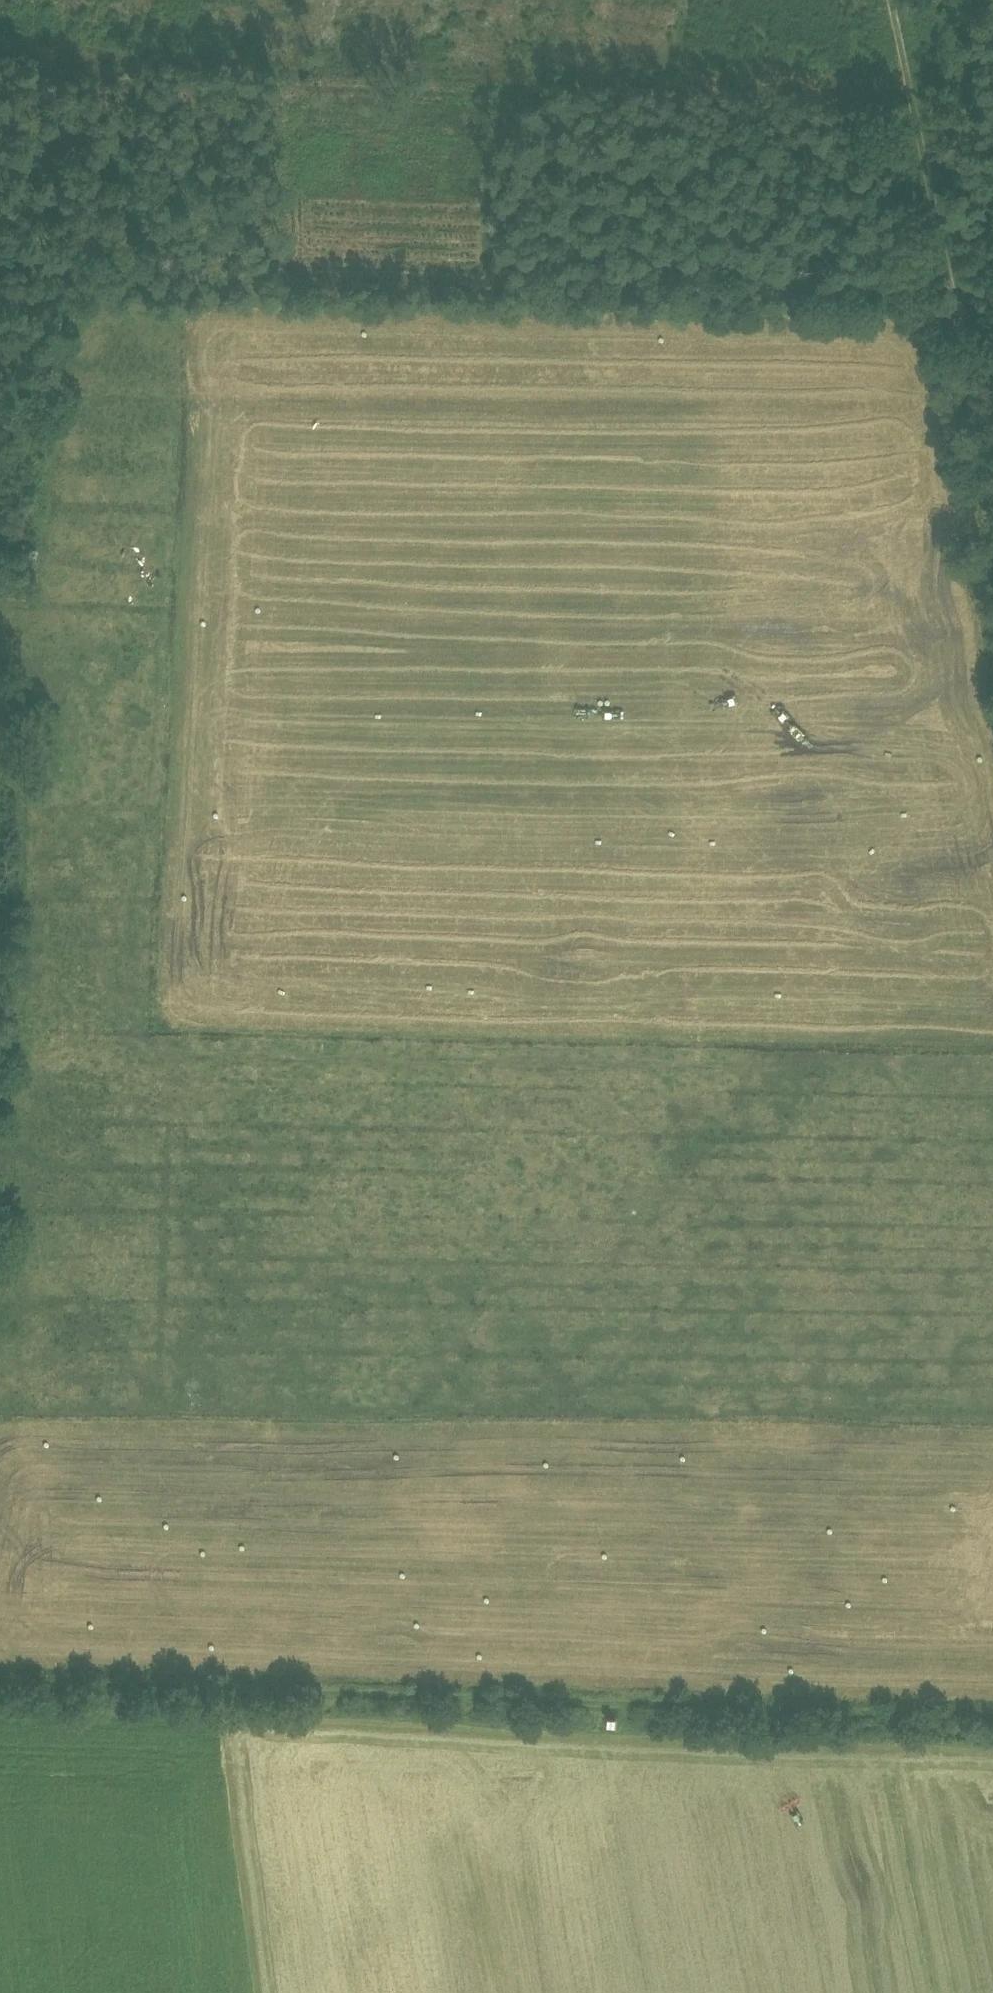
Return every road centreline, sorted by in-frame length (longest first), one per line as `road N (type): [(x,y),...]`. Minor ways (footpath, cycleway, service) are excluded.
road 1 (track): [(0,1688),(992,1722)]
road 2 (unclassified): [(992,498),(892,0)]

